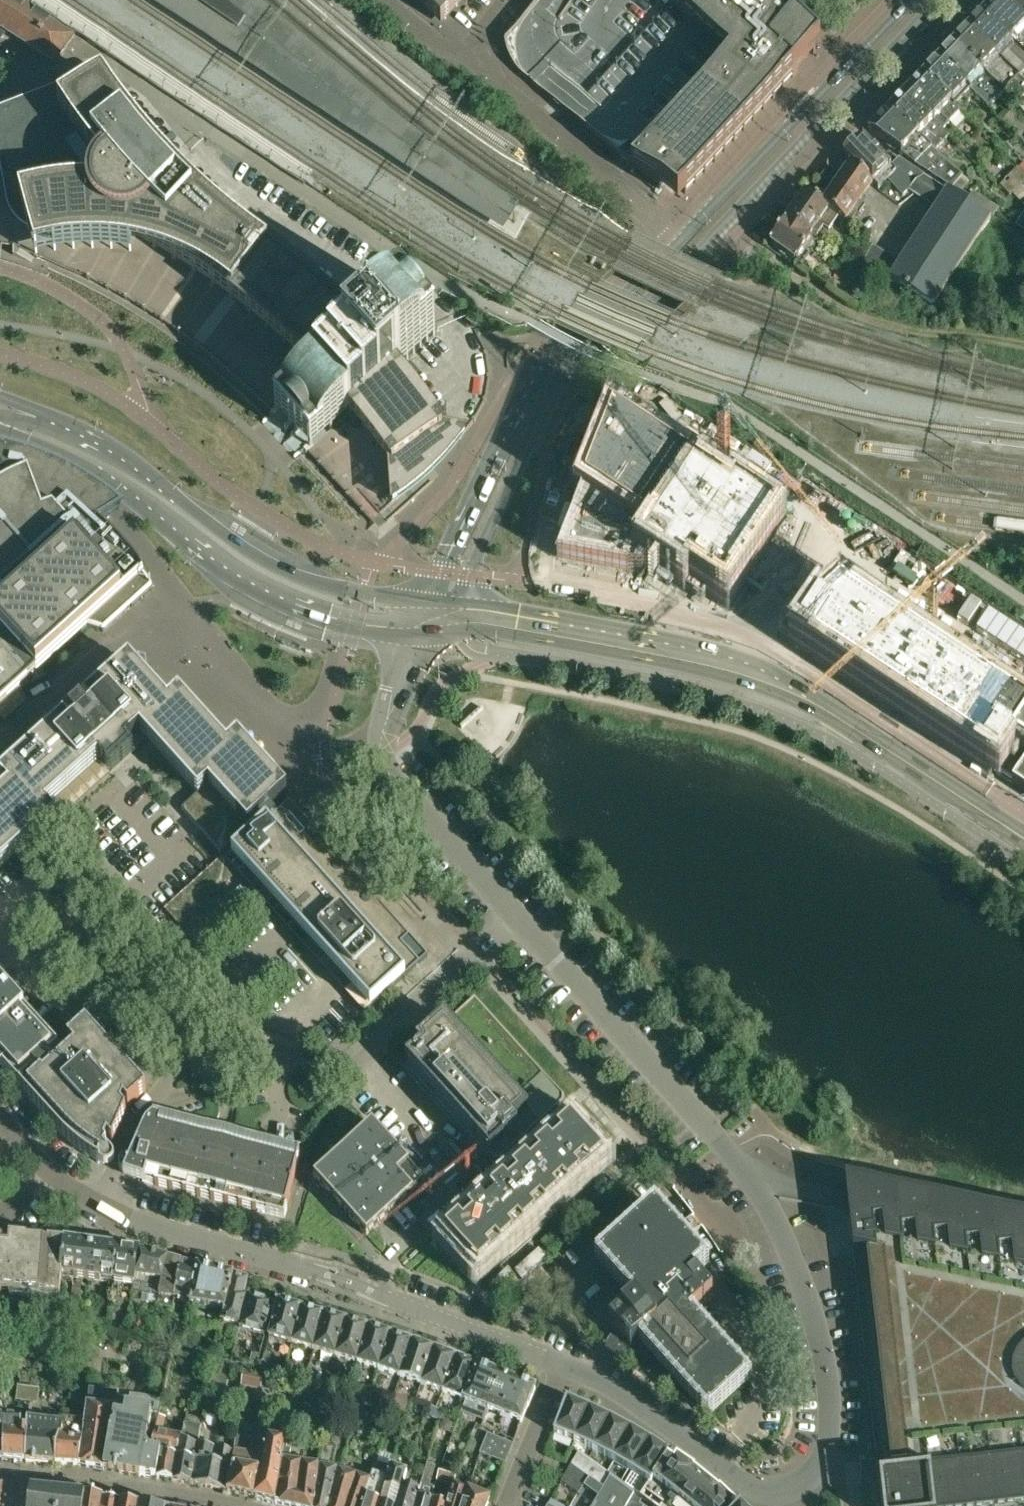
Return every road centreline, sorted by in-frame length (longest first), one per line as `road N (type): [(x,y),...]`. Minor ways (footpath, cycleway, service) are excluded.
road 1 (tertiary): [(460,608),(484,539),(574,366),(704,245),(938,0)]
road 2 (unclassified): [(790,1483),(821,1456),(833,1404),(819,1331),(770,1206),(734,1154),(516,917)]
road 3 (tertiary): [(1023,840),(805,699),(744,670),(460,608)]
road 4 (unclassified): [(99,1206),(142,1112),(203,1038),(219,1032),(351,1067),(516,917)]
road 5 (unclassified): [(566,1367),(359,1283),(99,1206)]
road 6 (tertiary): [(0,430),(85,464),(265,589),(409,635)]
road 7 (tertiary): [(688,233),(553,359),(422,602)]
road 8 (tertiary): [(422,602),(326,584),(275,564),(112,450),(46,416)]
road 9 (track): [(716,232),(849,310),(904,328),(1023,342)]
road 10 (tertiary): [(911,0),(688,233)]
road 11 (residential): [(130,625),(188,679),(289,746),(382,748)]
road 12 (residential): [(688,233),(644,208),(463,59)]
road 13 (residential): [(790,1483),(755,1488),(615,1390),(566,1367)]
road 14 (unclassified): [(516,917),(406,796),(382,748)]
road 15 (unclassified): [(0,743),(130,625)]
road 16 (residential): [(566,1367),(509,1505)]

